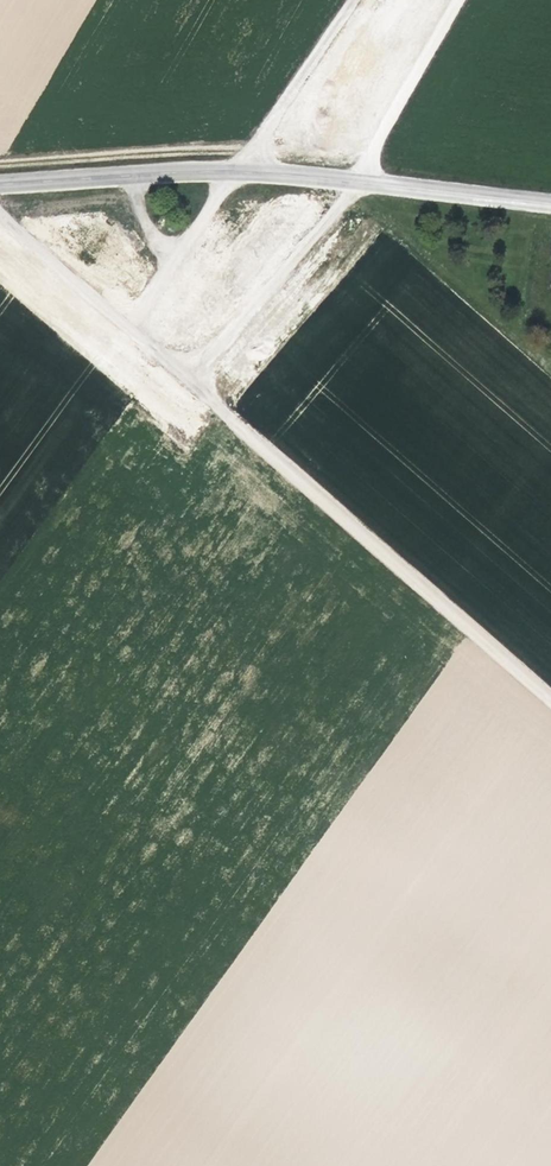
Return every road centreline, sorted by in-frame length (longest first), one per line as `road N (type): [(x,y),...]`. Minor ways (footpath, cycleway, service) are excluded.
road 1 (track): [(122,332),(550,701)]
road 2 (tertiary): [(0,184),(234,169),(550,202)]
road 3 (track): [(183,382),(336,213),(460,0)]
road 4 (track): [(0,204),(134,195)]

